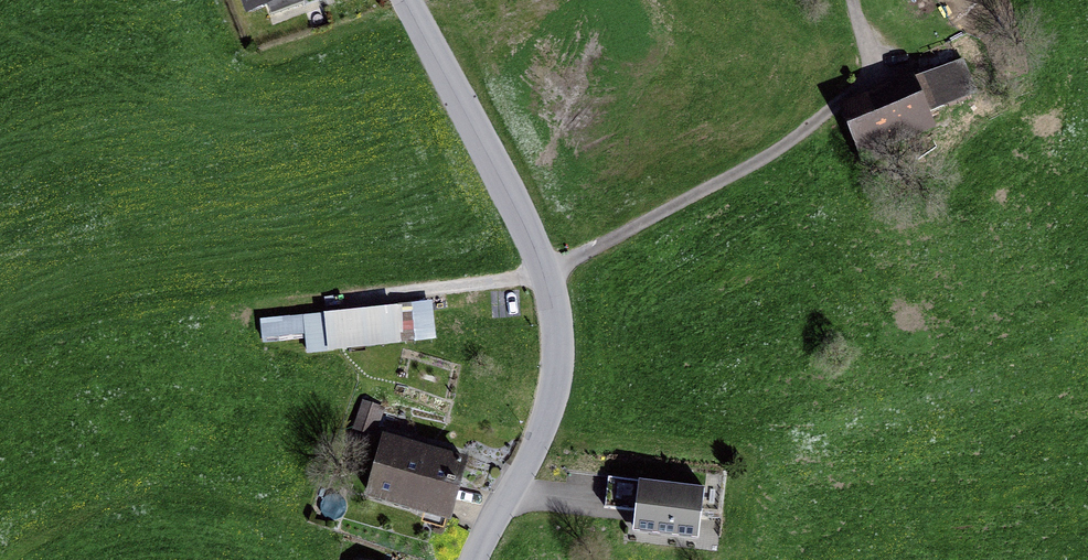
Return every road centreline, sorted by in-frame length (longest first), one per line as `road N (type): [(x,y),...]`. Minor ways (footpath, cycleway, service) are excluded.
road 1 (tertiary): [(474,559),(540,442),(557,350),(547,275),(511,160),(423,0)]
road 2 (track): [(547,275),(757,166),(876,74),(857,0)]

